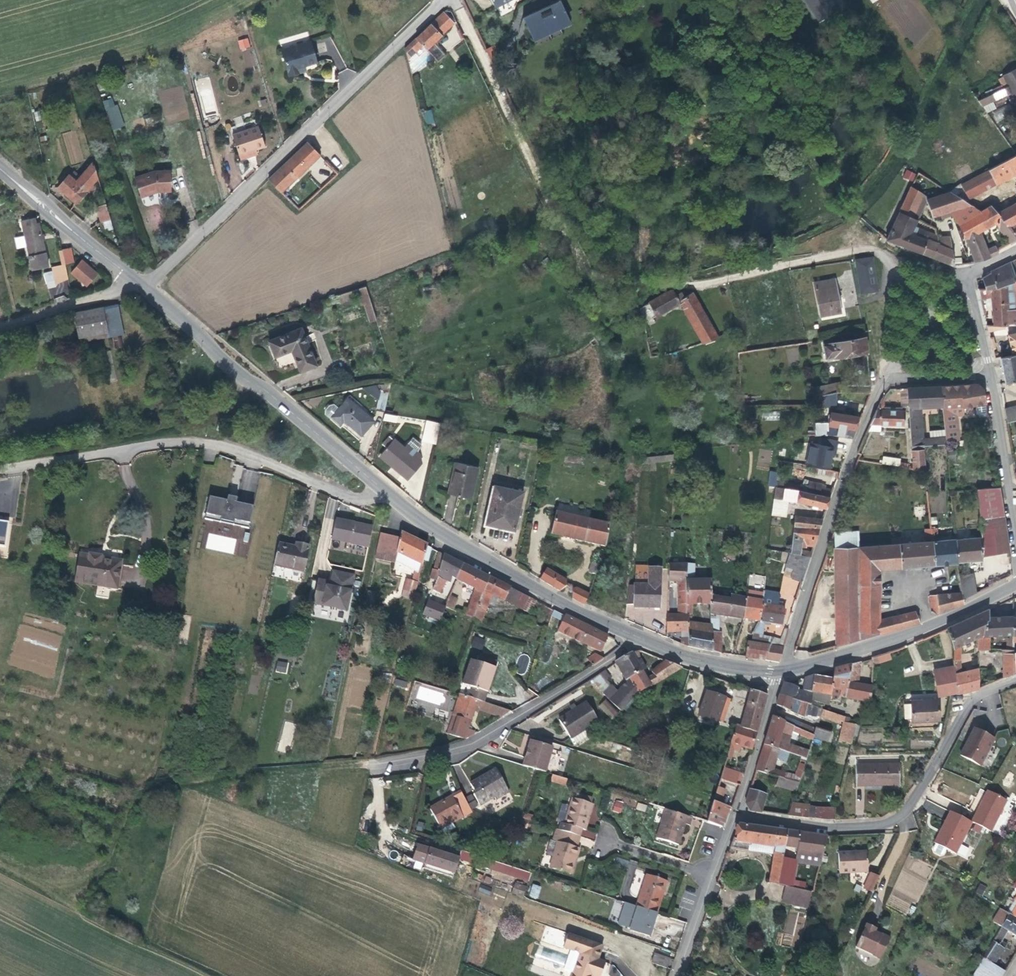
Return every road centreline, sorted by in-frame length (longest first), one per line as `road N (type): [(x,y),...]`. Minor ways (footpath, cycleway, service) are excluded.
road 1 (track): [(832,254),(700,284),(601,276),(580,262),(457,0)]
road 2 (residential): [(143,288),(443,0)]
road 3 (residential): [(781,671),(887,378),(986,372)]
road 4 (residential): [(0,470),(219,443),(361,500),(394,499)]
road 5 (residential): [(735,815),(818,825),(891,818),(920,791),(989,689),(1015,680)]
road 6 (secondary): [(143,288),(394,499)]
road 7 (residential): [(373,763),(482,738),(642,638)]
road 8 (secondary): [(394,499),(523,581),(642,638)]
road 9 (secondary): [(781,671),(921,630),(1015,584)]
road 10 (residential): [(675,975),(735,815)]
road 11 (secondary): [(0,170),(130,277)]
road 12 (residential): [(986,372),(1015,537)]
road 13 (residential): [(1015,252),(968,273),(986,372)]
road 14 (residential): [(735,815),(781,671)]
road 15 (secondary): [(642,638),(718,665),(781,671)]

